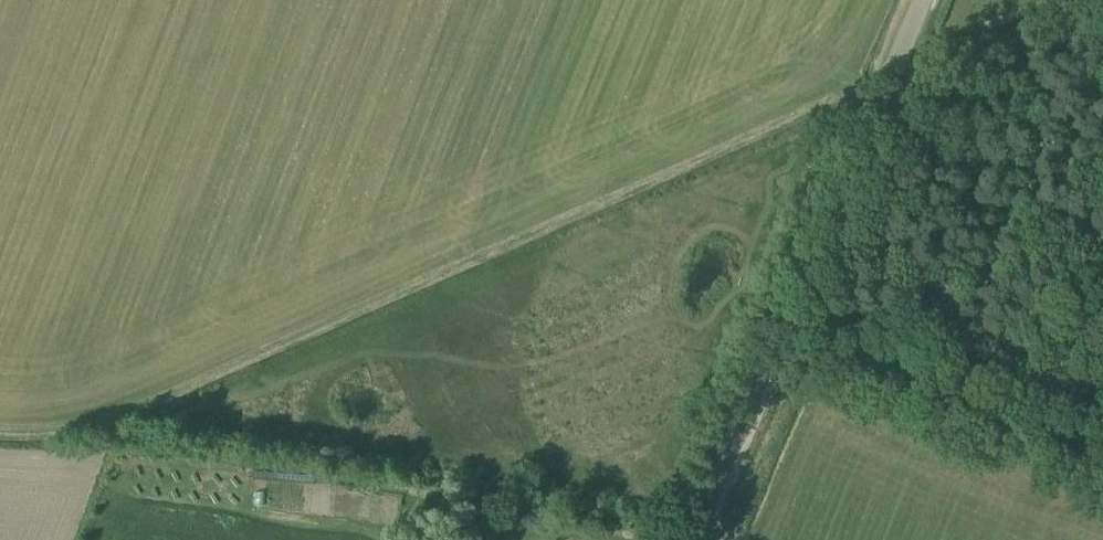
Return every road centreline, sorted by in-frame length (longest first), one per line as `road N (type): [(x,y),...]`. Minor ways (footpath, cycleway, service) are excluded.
road 1 (unclassified): [(699,539),(926,0)]

